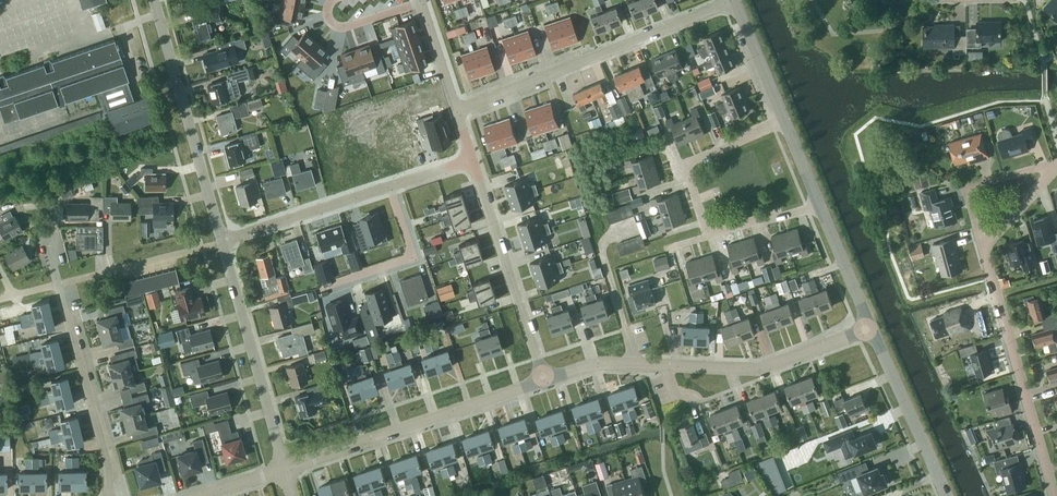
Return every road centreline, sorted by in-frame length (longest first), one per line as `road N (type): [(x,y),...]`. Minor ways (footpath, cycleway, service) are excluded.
road 1 (residential): [(871,327),(763,368),(600,363),(544,380)]
road 2 (residential): [(457,111),(733,0)]
road 3 (residential): [(544,380),(284,468)]
road 4 (residential): [(986,248),(1055,495)]
road 5 (residential): [(222,242),(154,0)]
road 6 (residential): [(284,468),(222,242)]
road 7 (residential): [(544,380),(472,159)]
road 8 (residential): [(109,495),(108,467),(58,284)]
road 9 (tertiary): [(947,495),(871,327)]
road 10 (residential): [(222,242),(392,185)]
road 11 (residential): [(392,185),(411,256),(320,290)]
road 12 (residential): [(1055,168),(970,190),(986,248)]
road 13 (residential): [(90,276),(222,242)]
road 14 (tertiary): [(871,327),(819,204)]
road 15 (tertiary): [(784,118),(735,0)]

